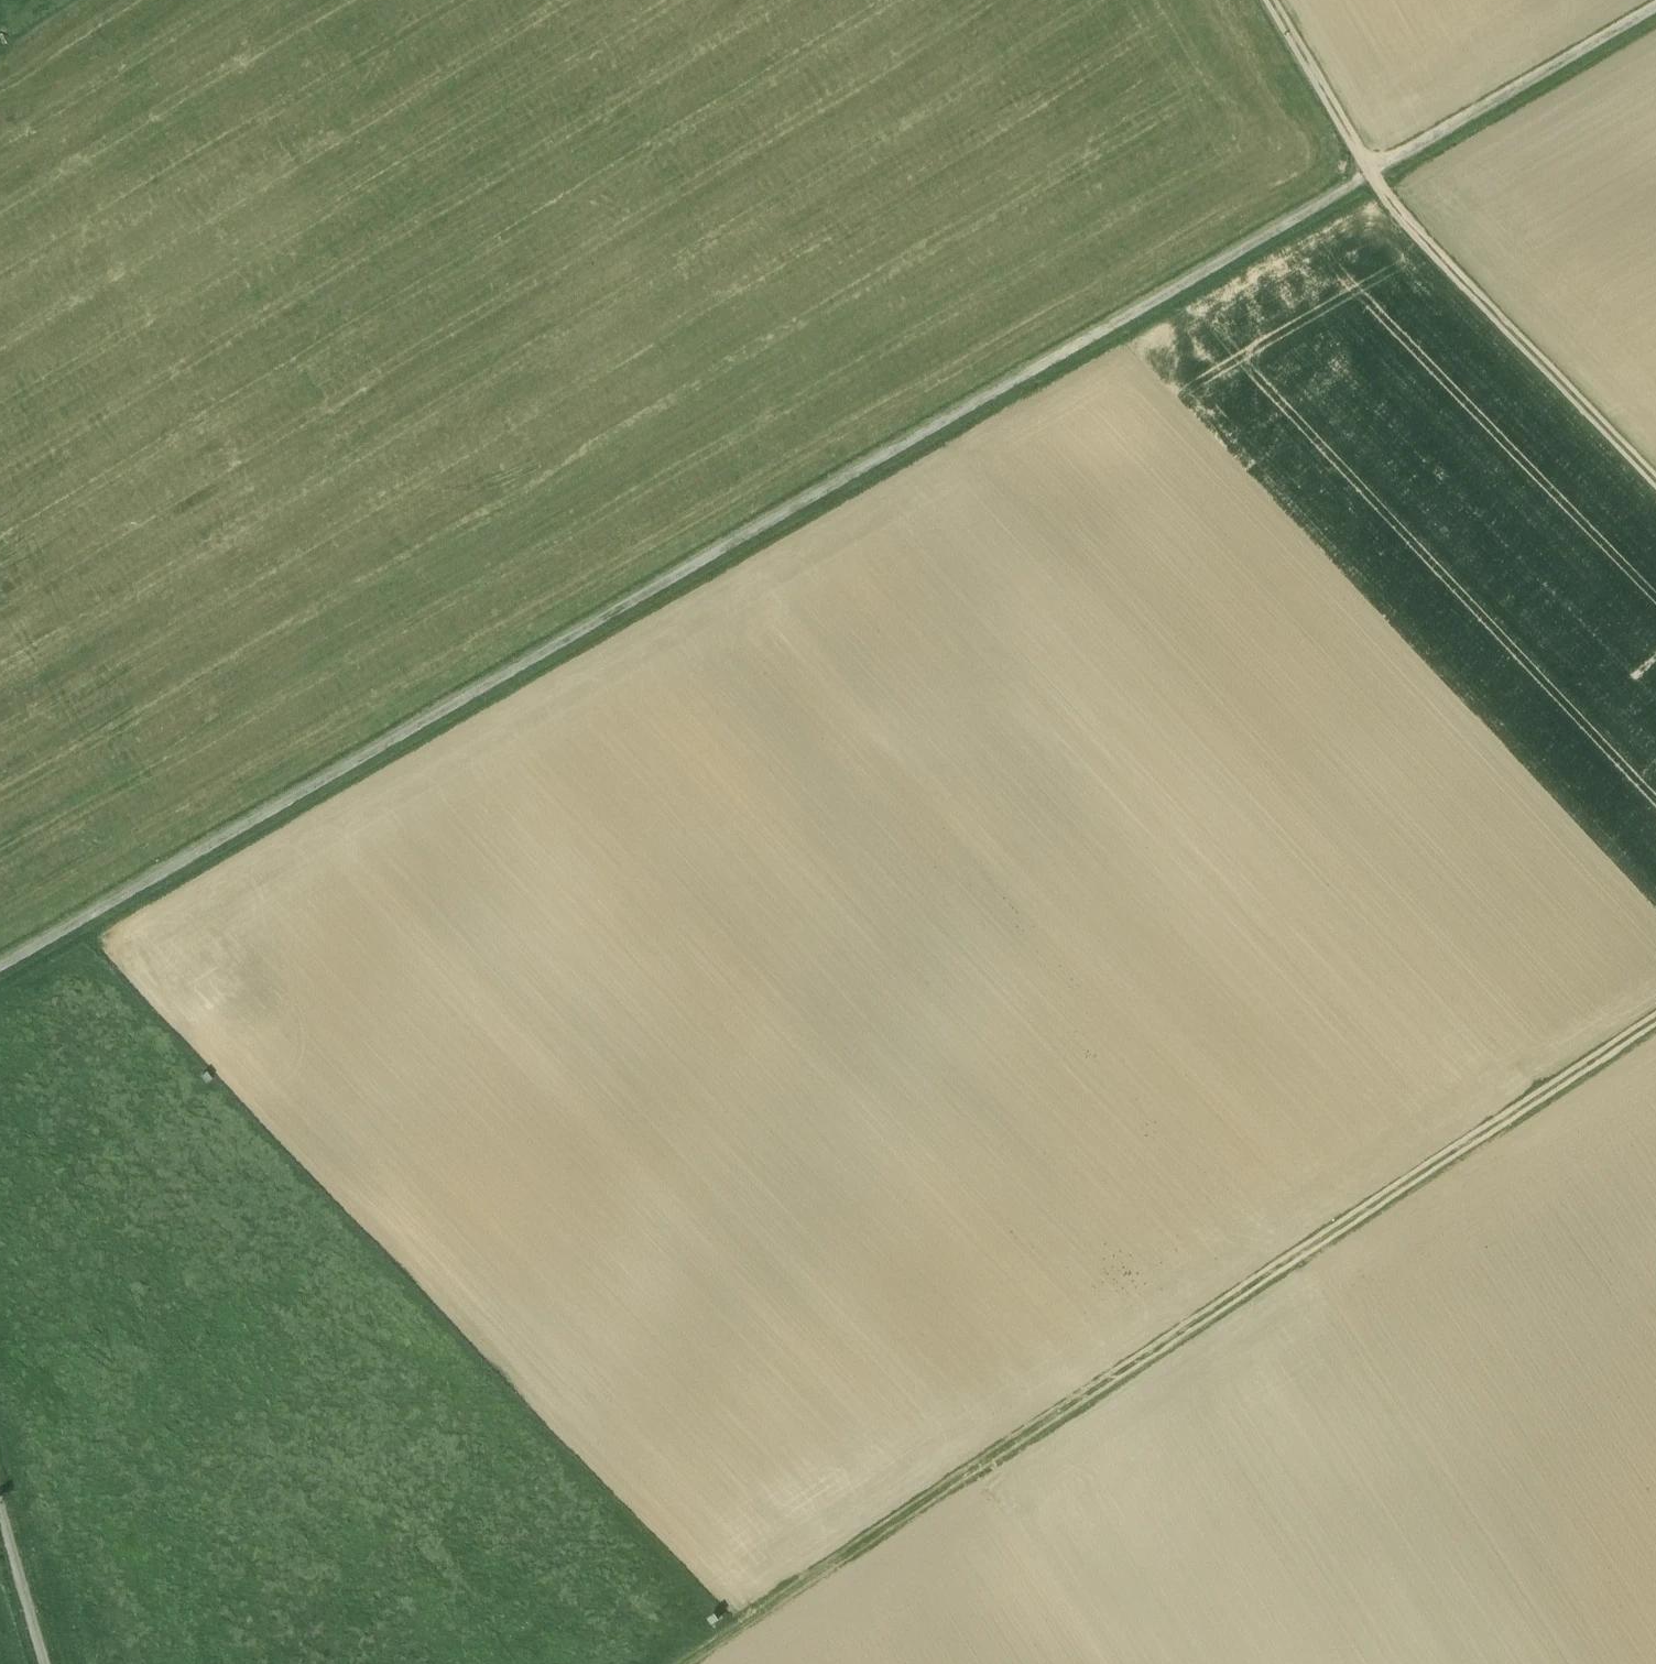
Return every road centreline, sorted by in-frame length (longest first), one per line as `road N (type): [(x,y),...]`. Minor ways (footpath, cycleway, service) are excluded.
road 1 (track): [(0,973),(1655,15)]
road 2 (track): [(687,1663),(1655,1020)]
road 3 (track): [(1265,0),(1371,181),(1655,482)]
road 4 (track): [(44,1663),(0,1504)]

